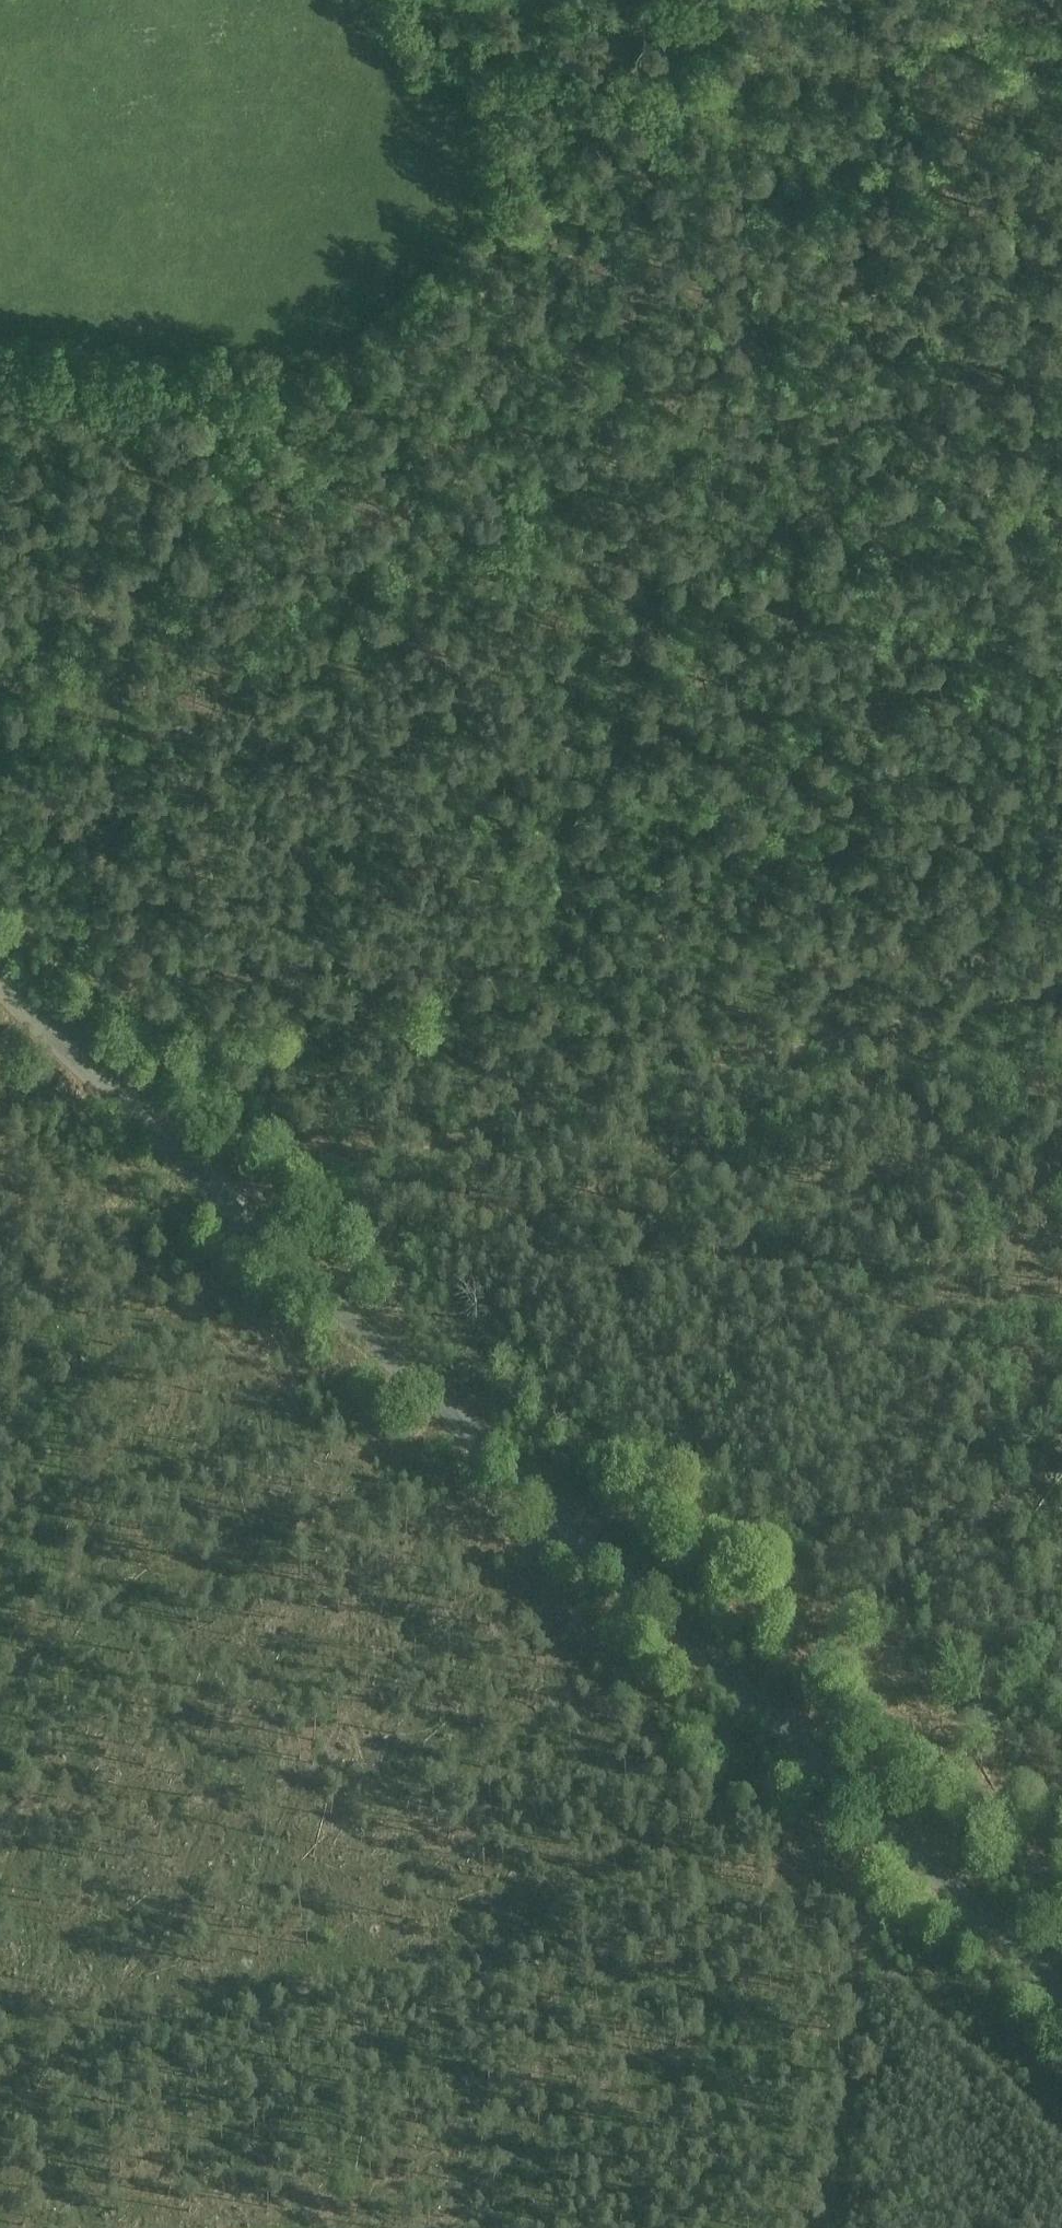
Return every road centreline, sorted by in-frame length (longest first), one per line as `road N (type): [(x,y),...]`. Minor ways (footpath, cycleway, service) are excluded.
road 1 (tertiary): [(1061,1996),(0,999)]

